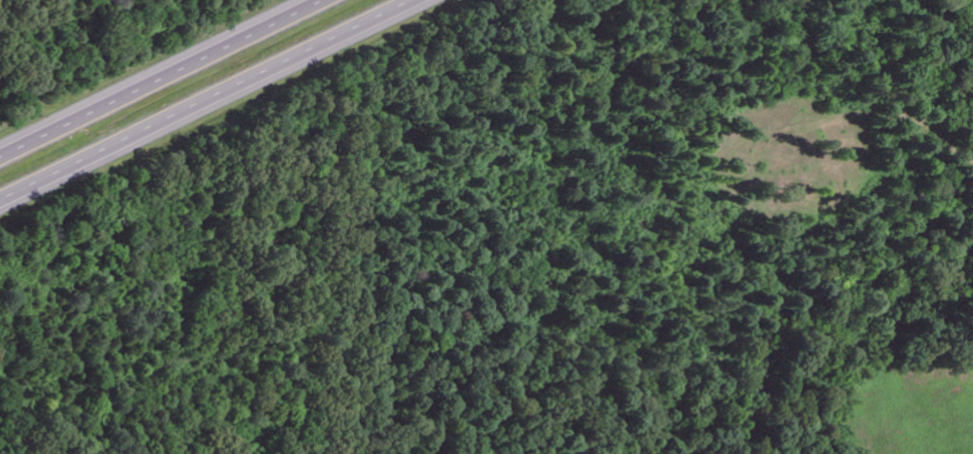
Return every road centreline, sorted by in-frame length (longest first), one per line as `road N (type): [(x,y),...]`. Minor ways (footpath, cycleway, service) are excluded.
road 1 (motorway): [(0,203),(418,0)]
road 2 (motorway): [(314,0),(0,153)]

